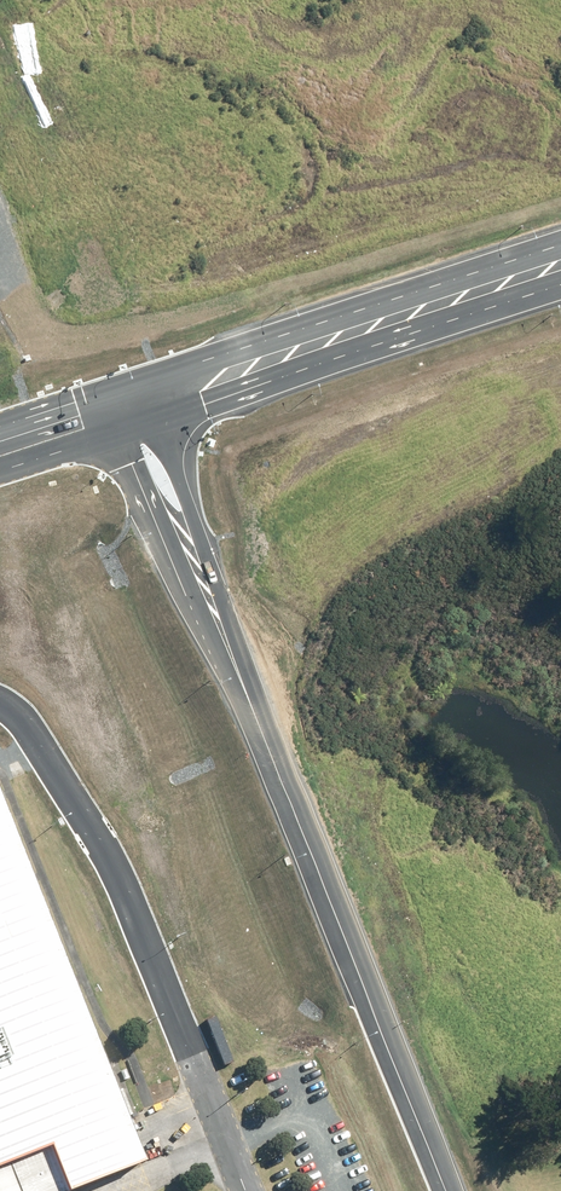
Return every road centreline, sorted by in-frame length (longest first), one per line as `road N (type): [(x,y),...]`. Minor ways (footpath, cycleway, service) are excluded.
road 1 (unclassified): [(447,1190),(130,406)]
road 2 (unclassified): [(0,702),(29,726),(117,865),(251,1190)]
road 3 (tertiary): [(560,267),(130,406)]
road 4 (tertiary): [(130,406),(0,447)]

